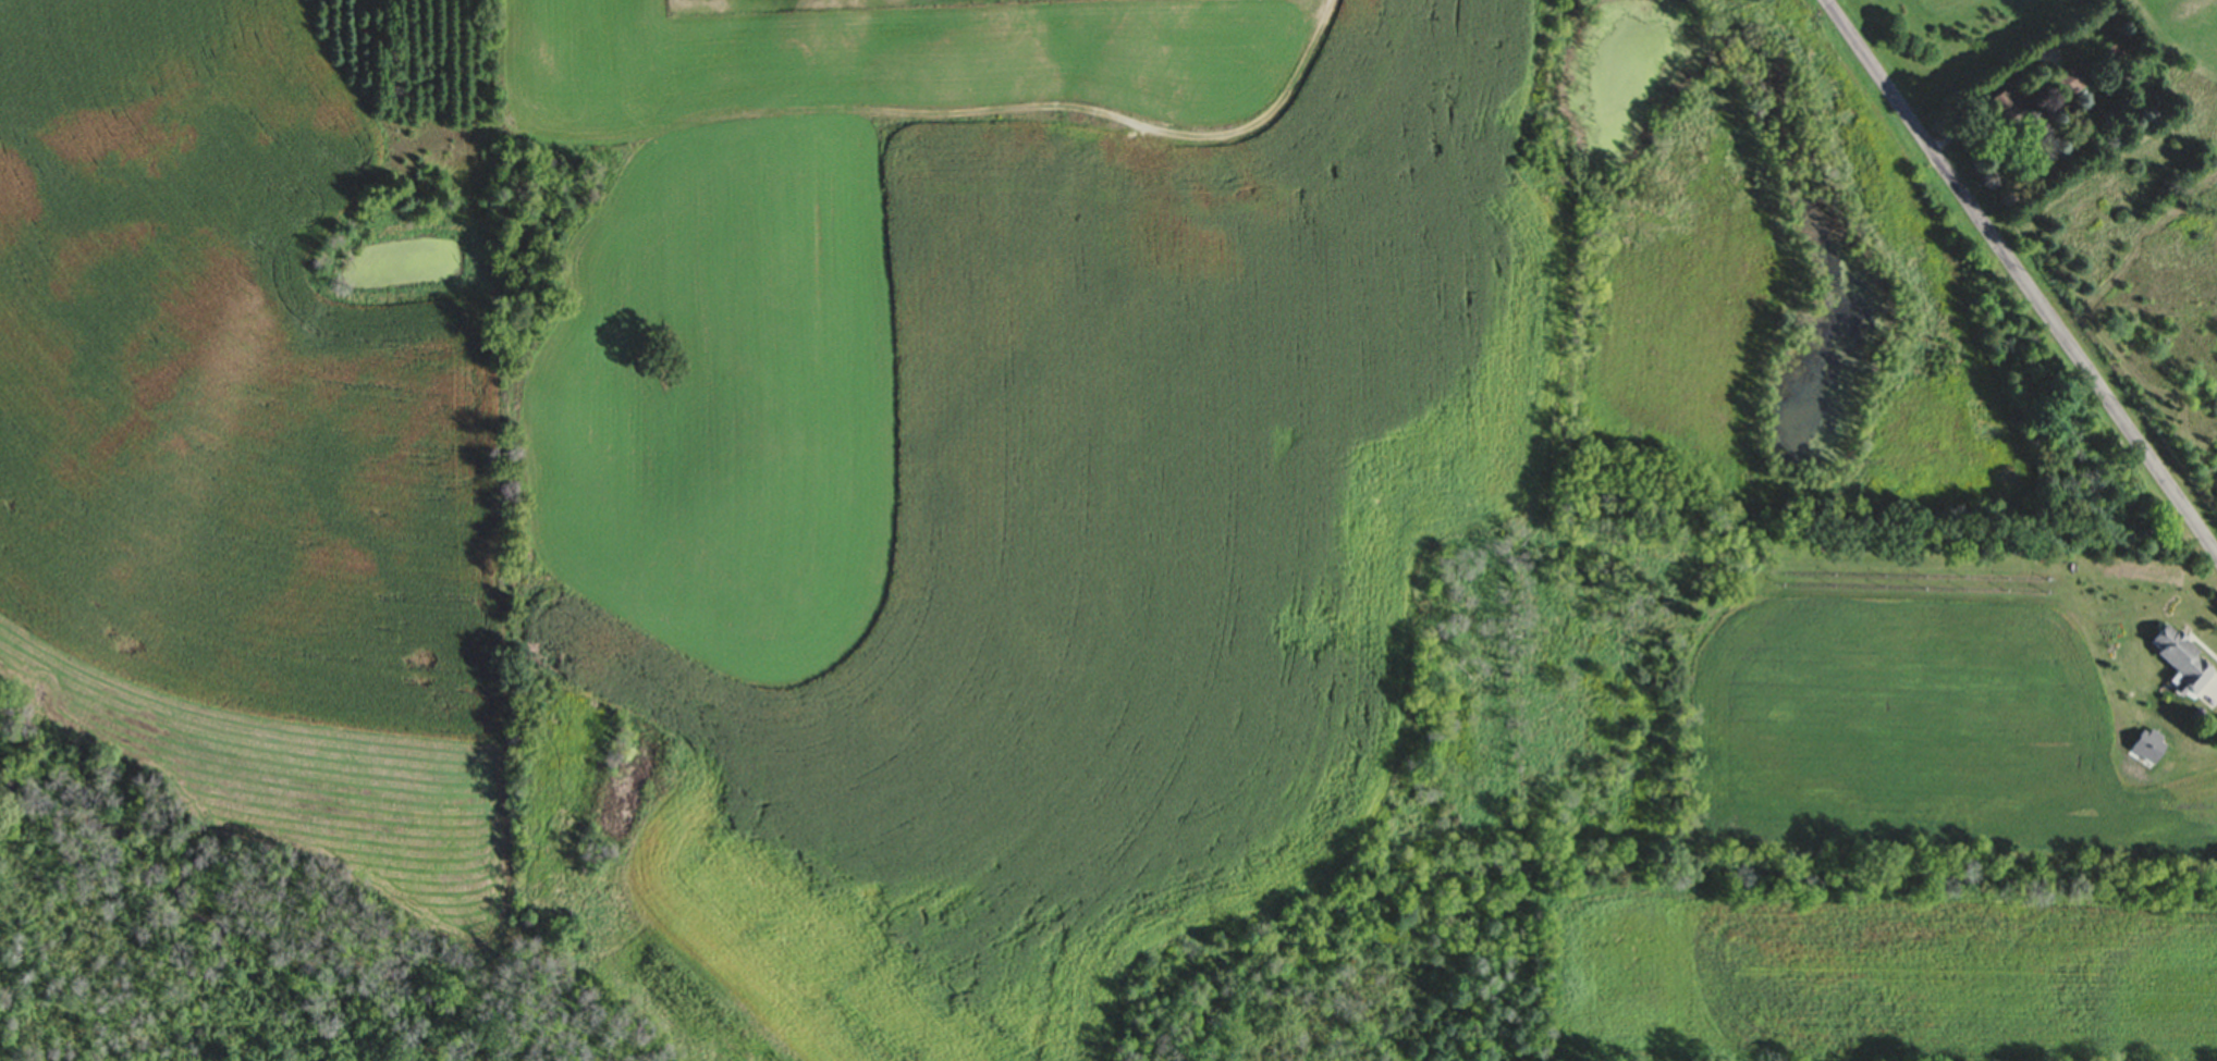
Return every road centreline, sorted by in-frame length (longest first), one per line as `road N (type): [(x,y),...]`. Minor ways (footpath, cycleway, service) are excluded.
road 1 (residential): [(1824,0),(2216,555)]

